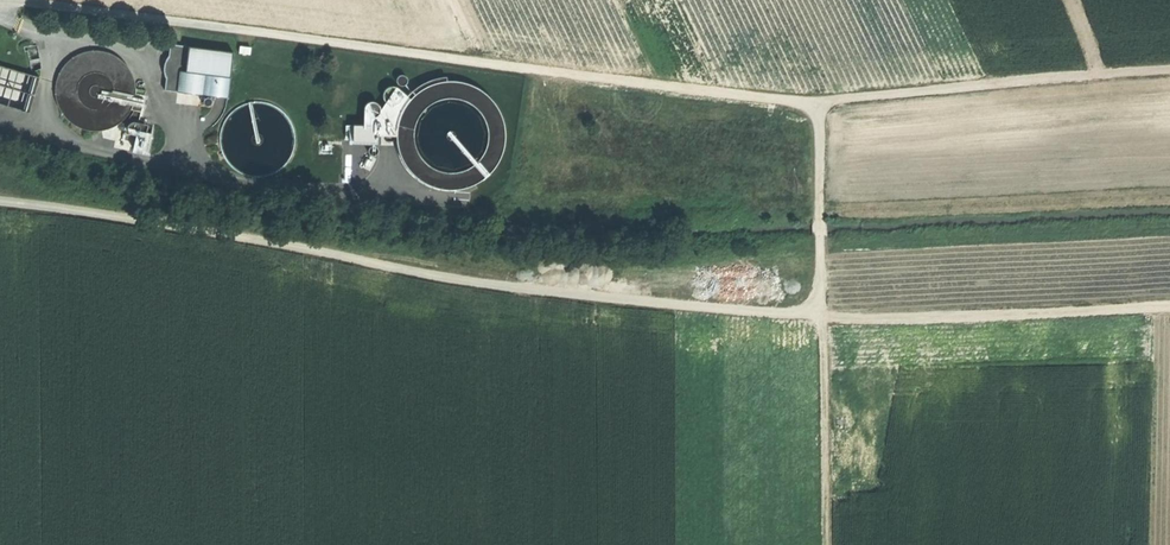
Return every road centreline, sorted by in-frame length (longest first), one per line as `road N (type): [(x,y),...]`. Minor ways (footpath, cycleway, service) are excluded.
road 1 (track): [(1169,74),(816,103),(0,2)]
road 2 (track): [(1169,302),(824,311),(464,273),(0,204)]
road 3 (track): [(827,544),(816,103)]

